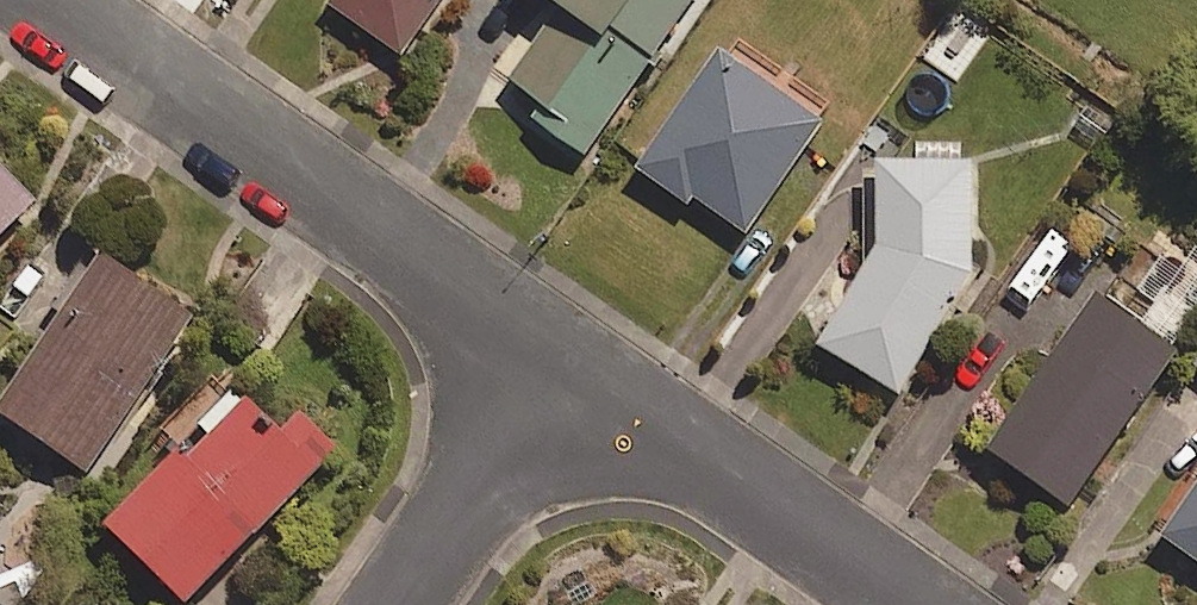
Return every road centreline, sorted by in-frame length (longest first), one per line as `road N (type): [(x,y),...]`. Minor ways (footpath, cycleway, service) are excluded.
road 1 (residential): [(564,363),(45,0)]
road 2 (residential): [(912,604),(564,363)]
road 3 (residential): [(397,604),(564,363)]

